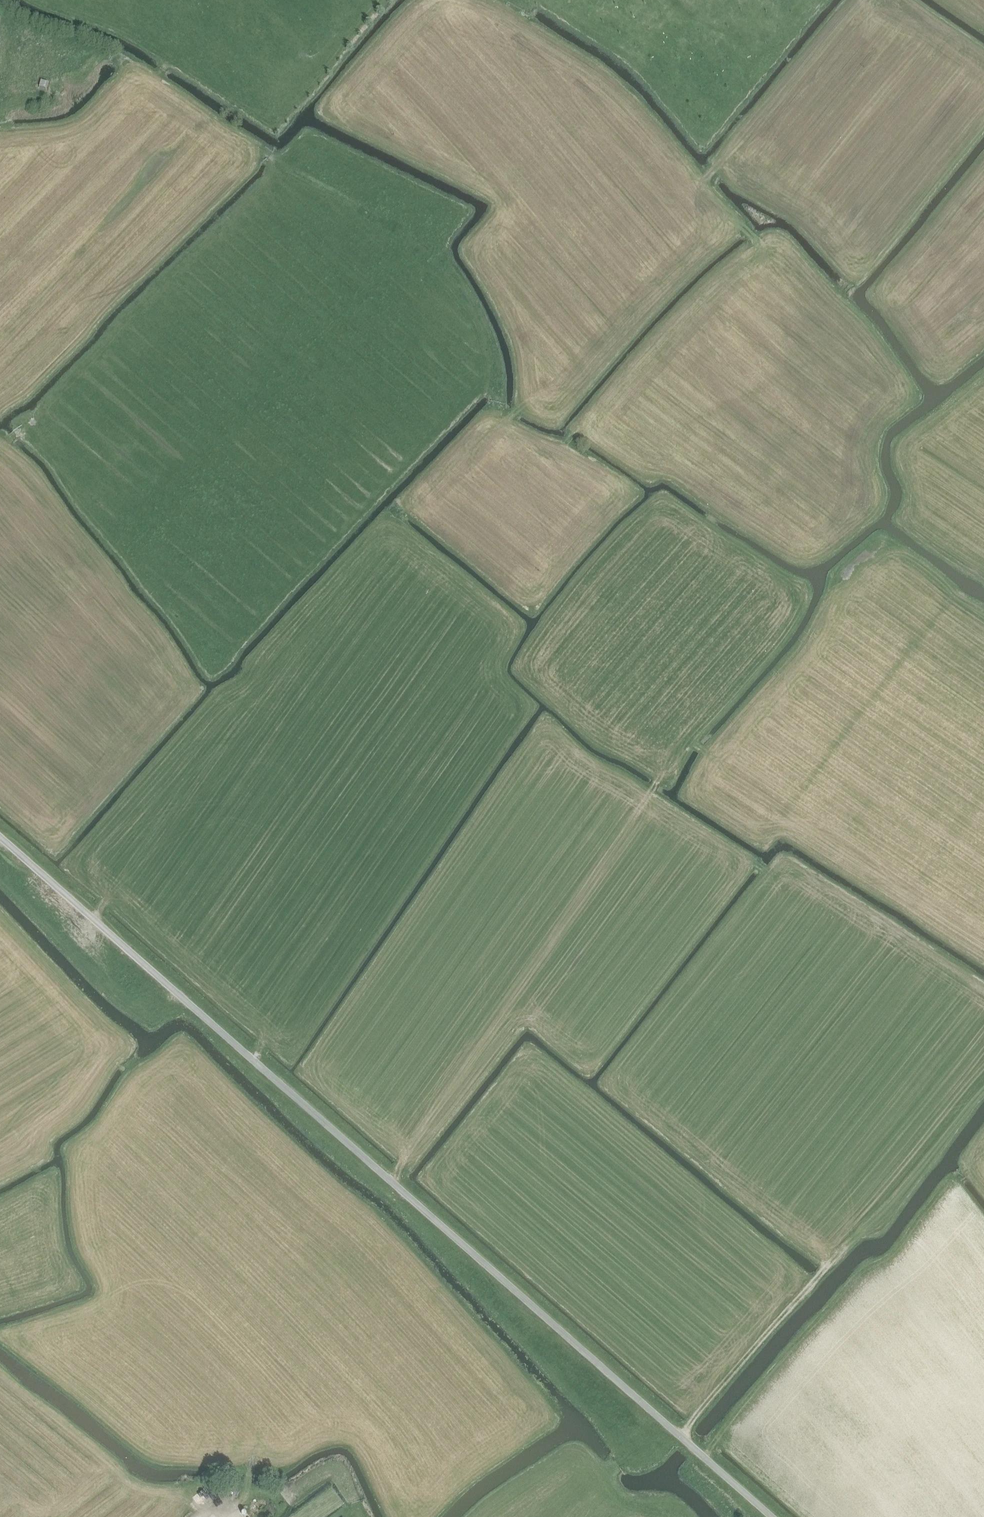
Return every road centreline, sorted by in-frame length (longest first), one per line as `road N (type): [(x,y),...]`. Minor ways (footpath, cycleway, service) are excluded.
road 1 (unclassified): [(770,1516),(0,840)]

